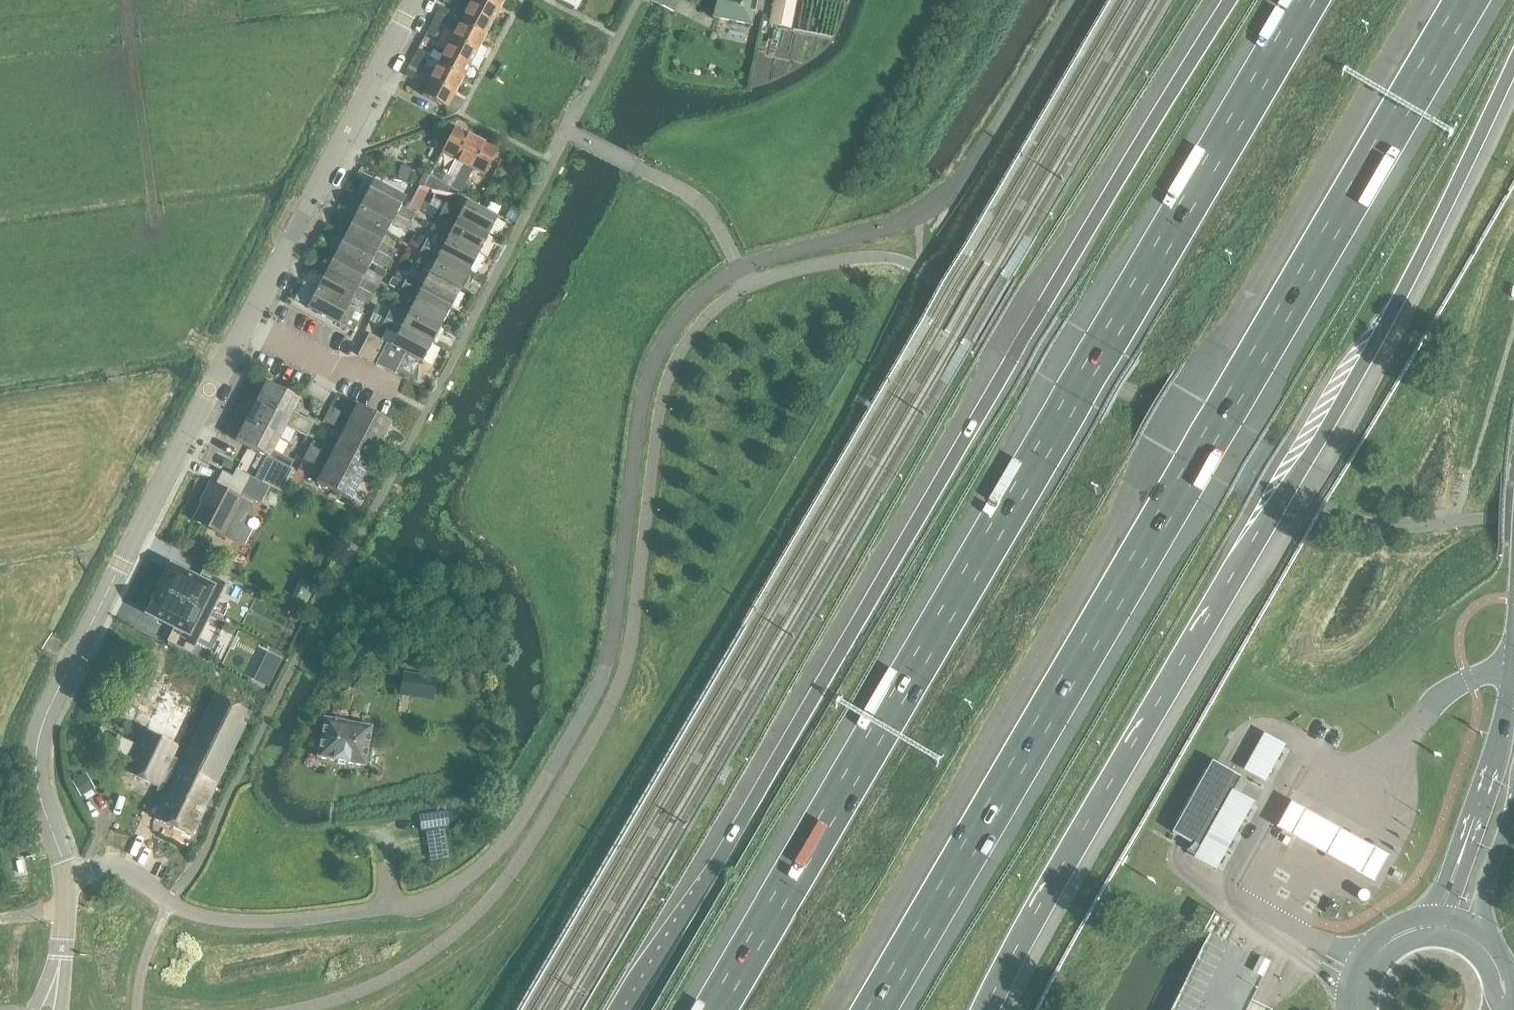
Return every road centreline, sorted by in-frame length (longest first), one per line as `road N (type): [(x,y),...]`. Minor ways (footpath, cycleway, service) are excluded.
road 1 (unclassified): [(69,876),(119,869),(170,903),(211,918),(314,918),(440,894),(503,846),(605,668),(644,391),(674,324),(740,268),(888,232),(942,203),(976,168),(1078,0)]
road 2 (motorway): [(1234,0),(626,1009)]
road 3 (motorway): [(1311,0),(719,1009)]
road 4 (motorway): [(878,1009),(1468,0)]
road 5 (motorway): [(990,1009),(1071,852),(1389,328),(1513,60)]
road 6 (residential): [(69,876),(40,797),(35,747),(43,720),(418,0)]
road 7 (secondary): [(1513,597),(1510,676),(1465,842)]
road 8 (track): [(159,220),(130,0)]
road 9 (secondary): [(1477,928),(1513,806)]

